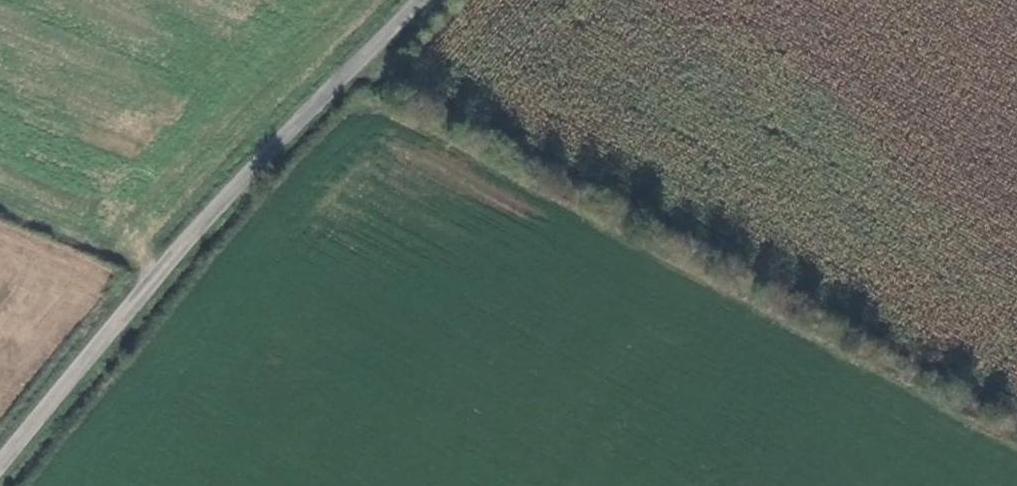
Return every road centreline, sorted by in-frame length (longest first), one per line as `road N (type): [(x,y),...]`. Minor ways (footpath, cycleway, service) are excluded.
road 1 (unclassified): [(420,0),(188,239),(0,465)]

